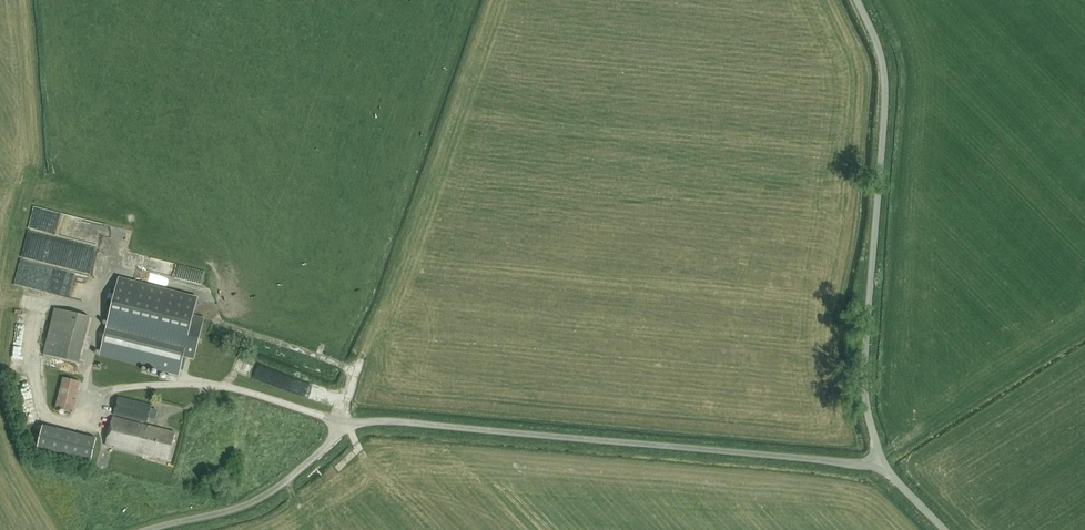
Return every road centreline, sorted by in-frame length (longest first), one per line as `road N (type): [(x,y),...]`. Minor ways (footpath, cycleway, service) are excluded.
road 1 (unclassified): [(148,529),(247,505),(349,426),(372,422),(881,464)]
road 2 (unclassified): [(881,464),(865,387),(884,90),(882,62),(857,0)]

